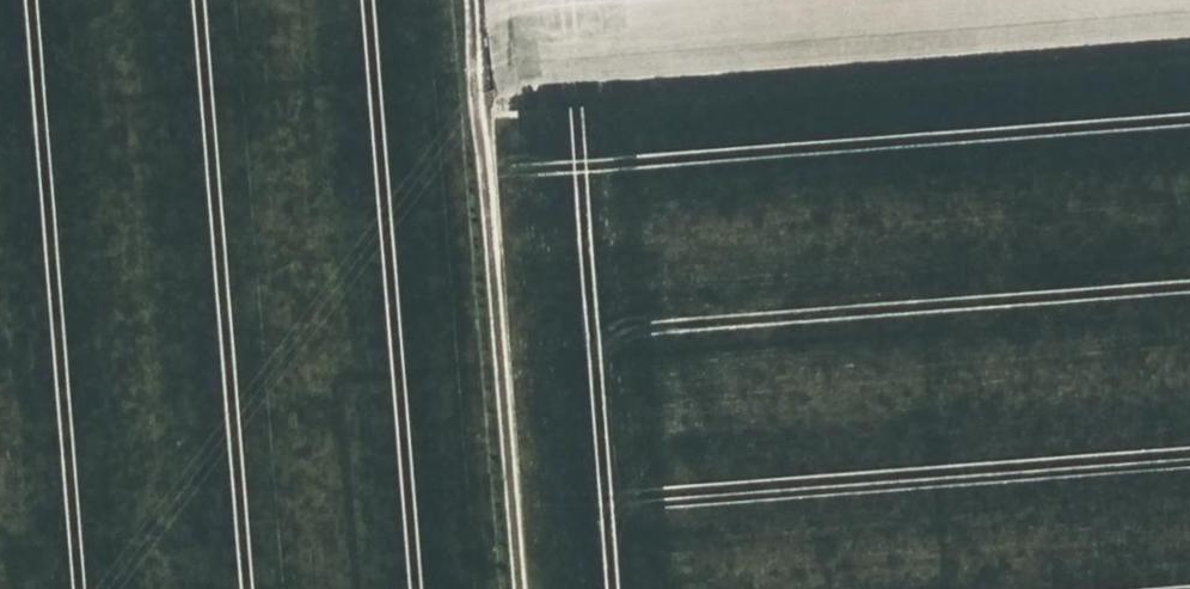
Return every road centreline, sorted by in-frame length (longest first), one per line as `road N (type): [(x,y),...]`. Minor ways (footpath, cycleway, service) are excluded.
road 1 (track): [(516,588),(468,0)]

